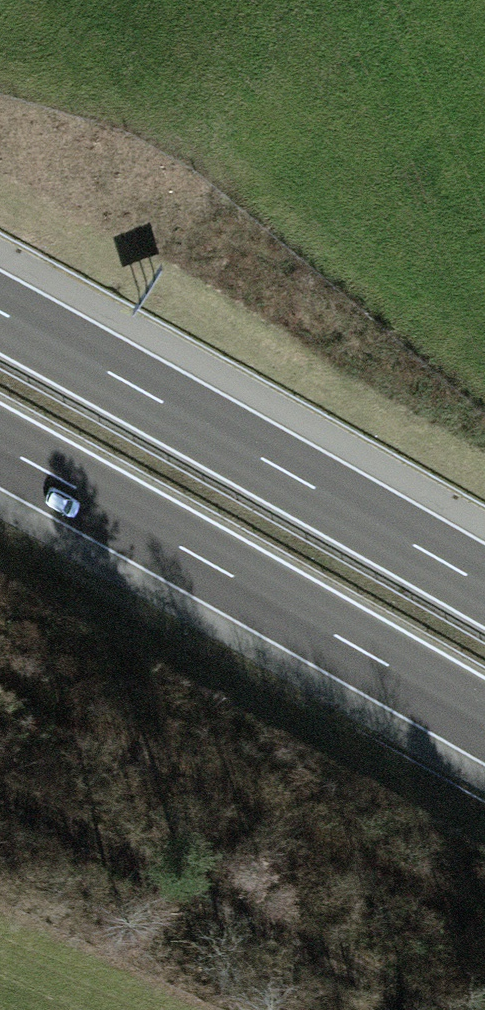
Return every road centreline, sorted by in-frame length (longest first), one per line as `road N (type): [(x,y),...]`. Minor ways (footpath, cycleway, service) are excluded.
road 1 (motorway): [(0,450),(484,727)]
road 2 (motorway): [(484,582),(0,309)]

